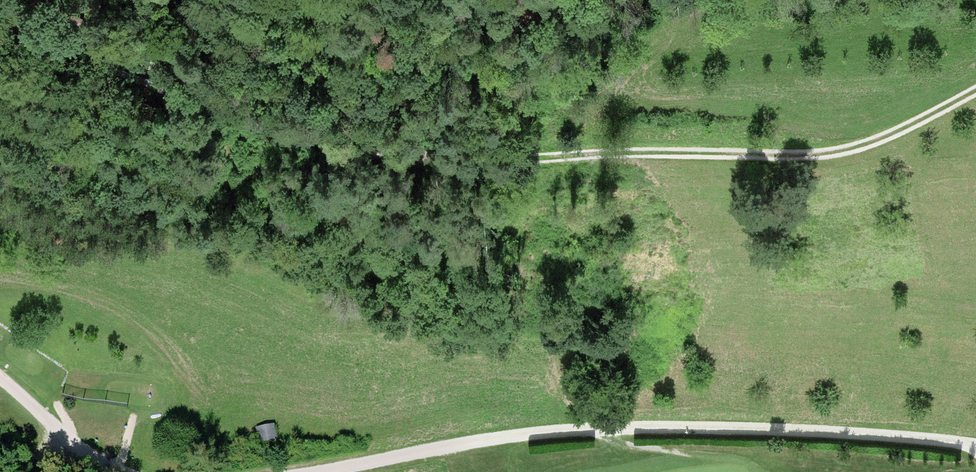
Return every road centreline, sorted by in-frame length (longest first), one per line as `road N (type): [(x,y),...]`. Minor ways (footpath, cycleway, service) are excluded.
road 1 (track): [(975,91),(891,135),(819,155),(444,157),(305,135),(0,17)]
road 2 (track): [(975,446),(638,428),(526,434),(320,471)]
road 3 (track): [(116,471),(86,458),(0,377)]

